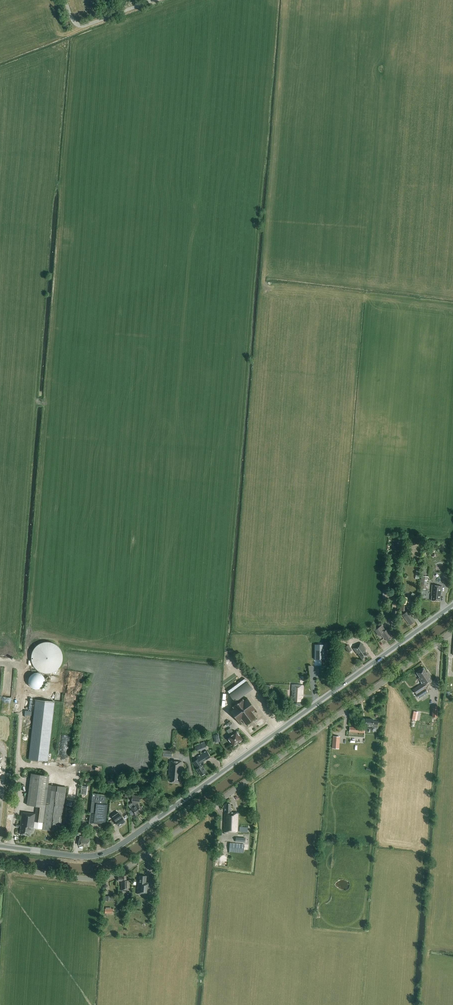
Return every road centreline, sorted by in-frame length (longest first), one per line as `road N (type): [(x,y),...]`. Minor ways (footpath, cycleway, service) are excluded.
road 1 (secondary): [(0,846),(88,857),(116,849),(452,605)]
road 2 (unclassified): [(93,880),(125,870),(452,631)]

